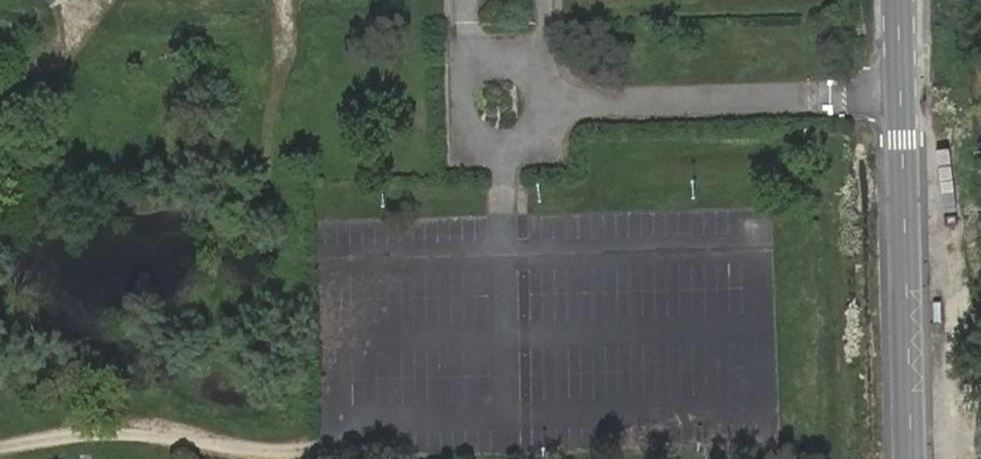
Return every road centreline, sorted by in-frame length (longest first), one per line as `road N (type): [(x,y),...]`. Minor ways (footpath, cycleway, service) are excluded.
road 1 (unclassified): [(899,0),(911,458)]

